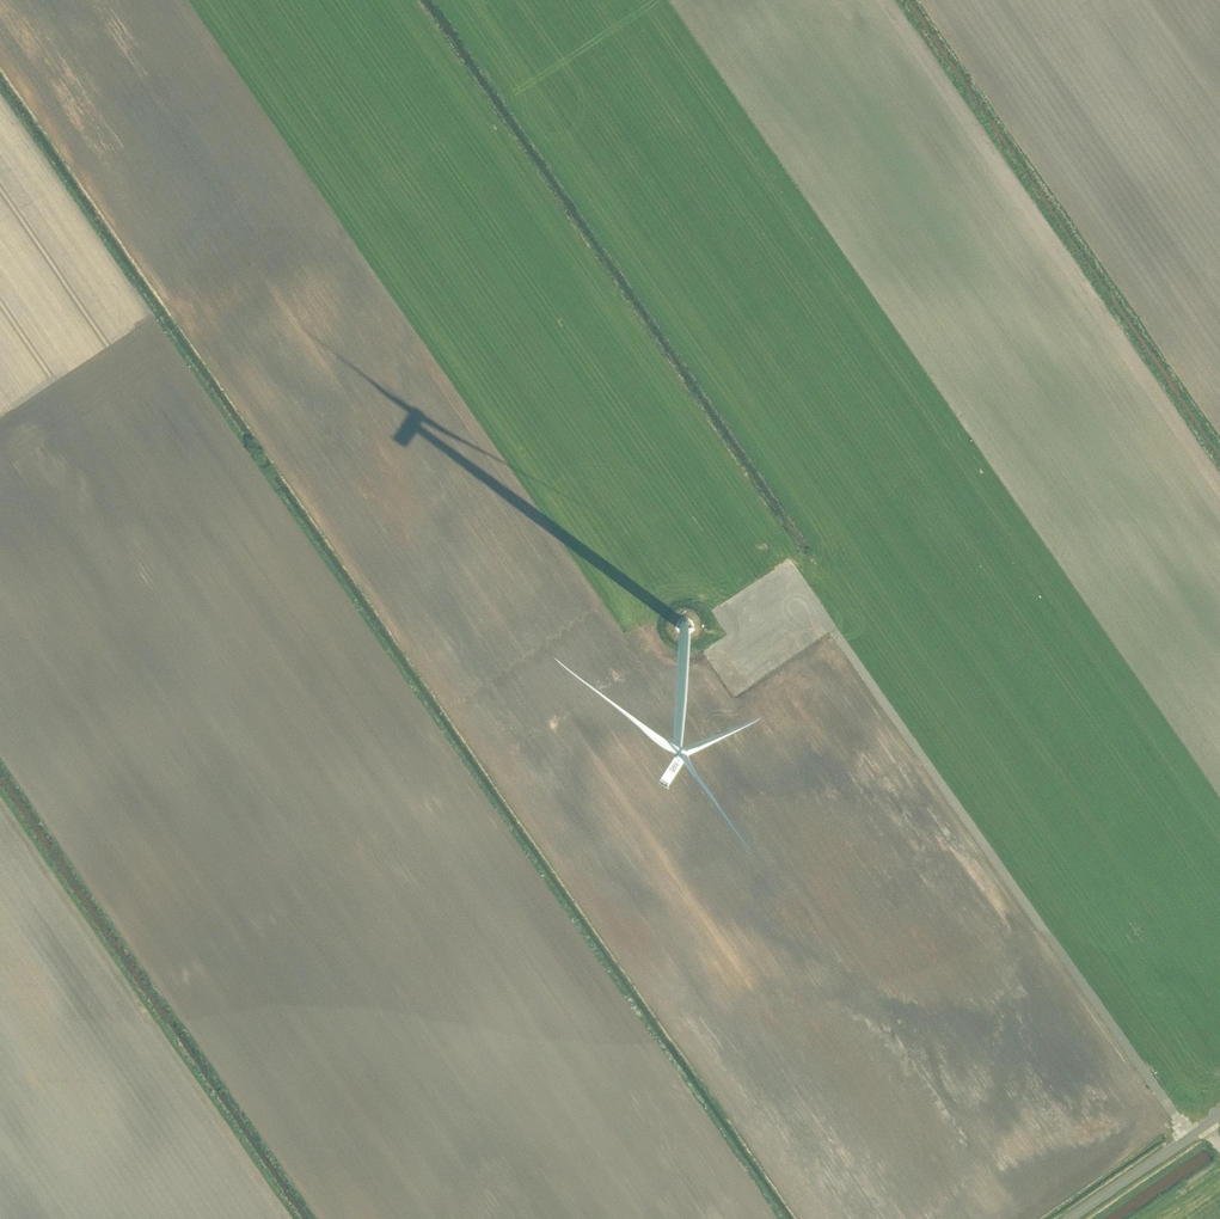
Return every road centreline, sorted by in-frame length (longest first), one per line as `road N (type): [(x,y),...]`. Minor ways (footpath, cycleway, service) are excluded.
road 1 (unclassified): [(1070,1218),(1219,1115)]

